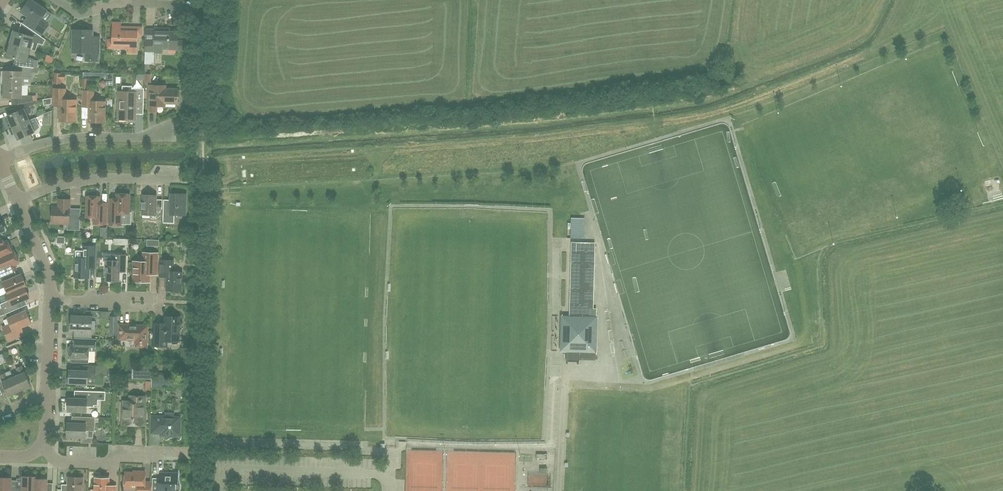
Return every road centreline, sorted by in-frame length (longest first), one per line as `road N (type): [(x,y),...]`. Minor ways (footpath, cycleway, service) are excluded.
road 1 (track): [(207,0),(195,490)]
road 2 (residential): [(1,161),(63,140),(175,138)]
road 3 (residential): [(18,202),(106,178),(177,181)]
road 4 (residential): [(191,451),(122,455),(103,464),(62,463),(44,448)]
road 5 (residential): [(181,21),(182,4),(122,2),(82,14),(58,0)]

